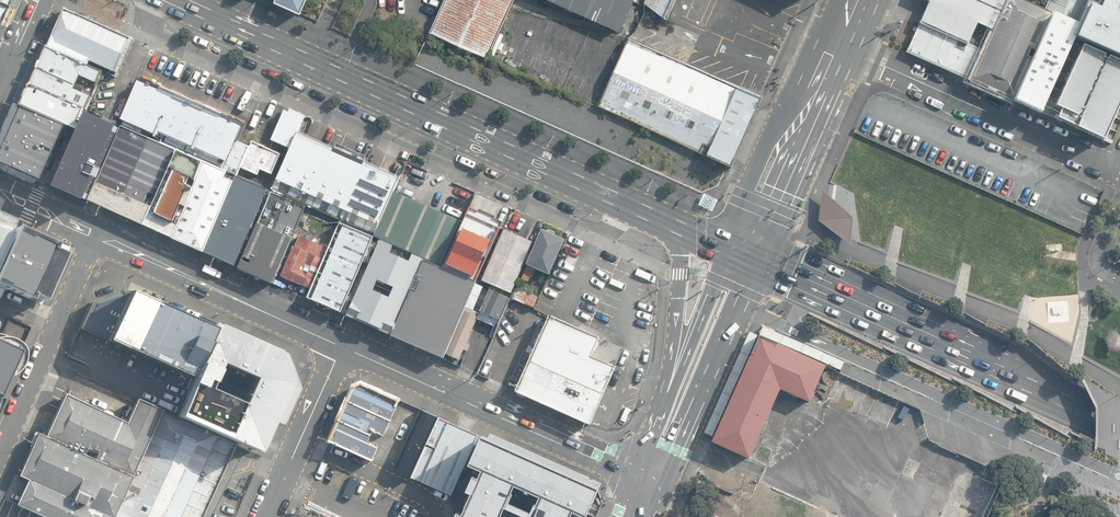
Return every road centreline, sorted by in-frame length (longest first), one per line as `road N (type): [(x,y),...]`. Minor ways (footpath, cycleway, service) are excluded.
road 1 (residential): [(637,208),(590,234),(149,32),(147,0)]
road 2 (trunk): [(637,208),(175,0)]
road 3 (trunk): [(1119,424),(743,256)]
road 4 (secondary): [(639,476),(342,347)]
road 5 (unclassified): [(1119,172),(838,43)]
road 6 (secondary): [(342,347),(97,234)]
road 7 (residential): [(97,234),(0,461)]
road 8 (secondary): [(743,256),(746,282),(664,486)]
road 9 (secondary): [(743,256),(838,43)]
road 10 (residential): [(266,516),(342,347)]
road 11 (trunk): [(667,401),(680,299),(669,222)]
road 12 (secondary): [(667,401),(717,280),(743,256)]

